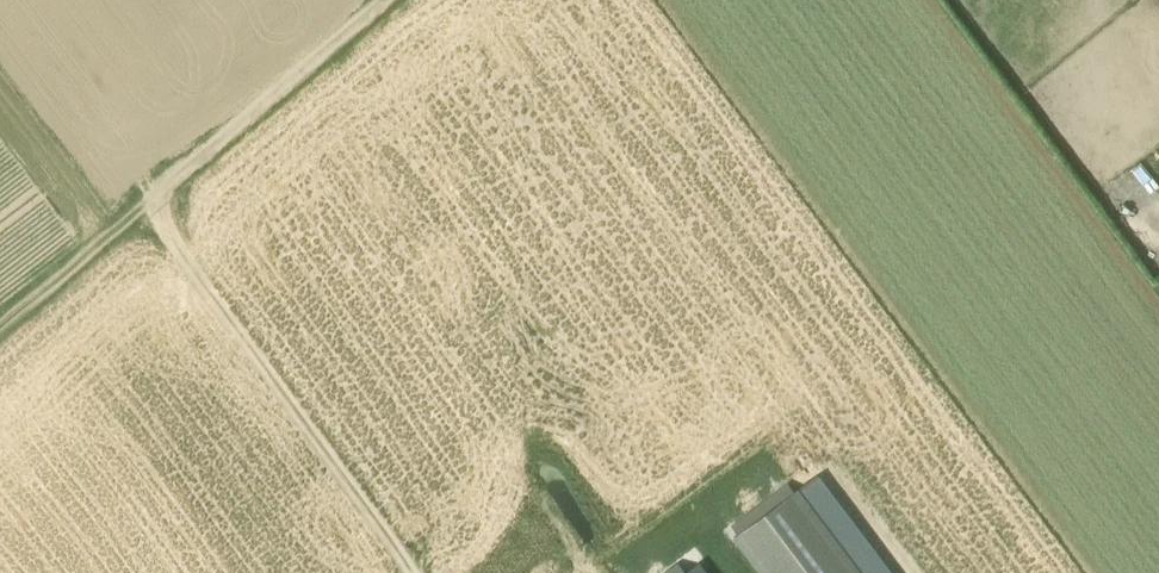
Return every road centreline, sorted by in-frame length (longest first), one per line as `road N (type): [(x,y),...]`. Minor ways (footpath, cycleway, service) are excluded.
road 1 (track): [(383,0),(0,326)]

